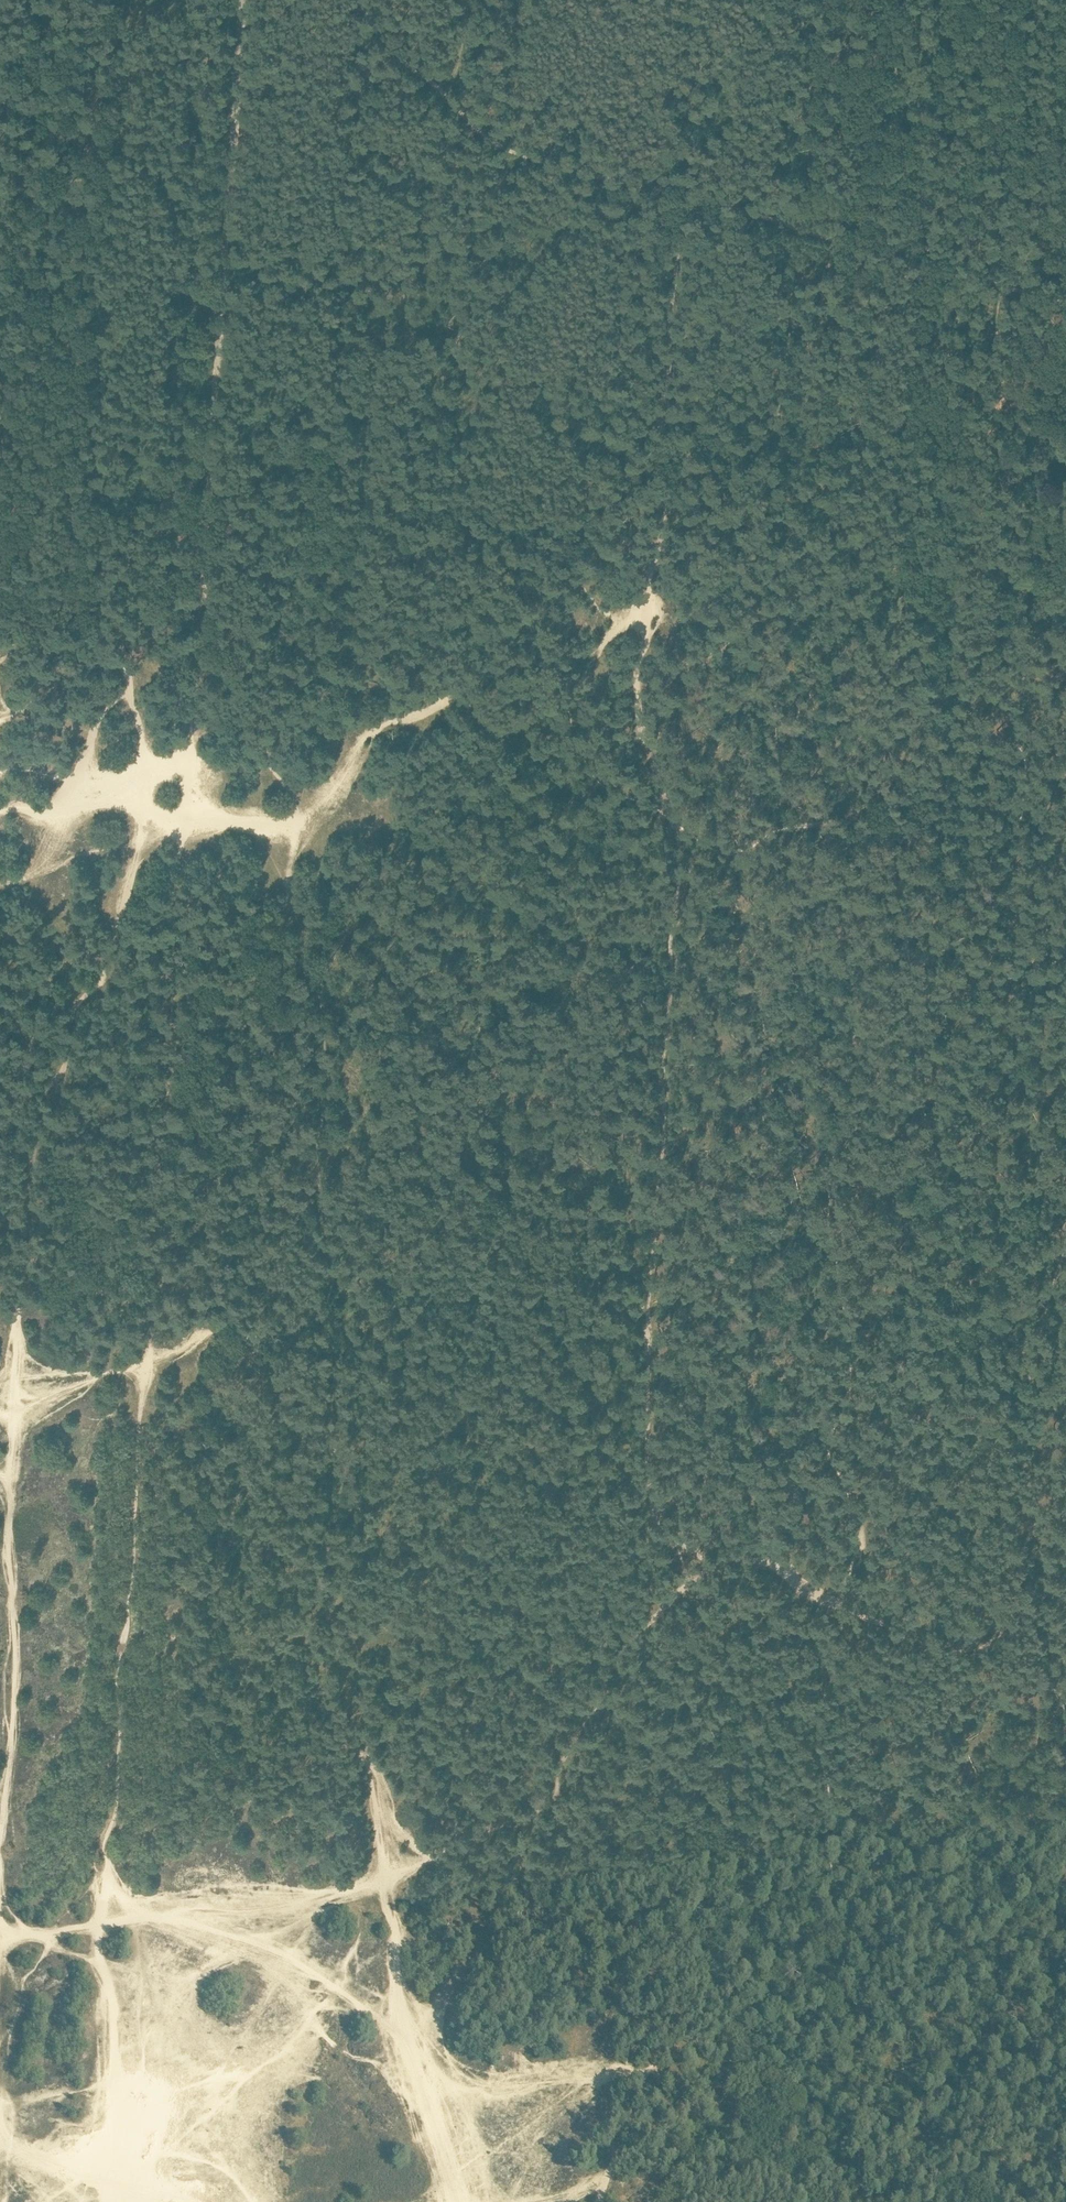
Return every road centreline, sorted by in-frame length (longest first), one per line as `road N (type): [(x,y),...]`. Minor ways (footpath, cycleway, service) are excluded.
road 1 (track): [(0,813),(46,815),(140,794),(155,773),(173,770),(191,782),(243,0)]
road 2 (track): [(644,617),(626,619),(592,654),(509,655),(476,694),(379,725),(304,832)]
road 3 (track): [(446,95),(501,146),(682,200)]
road 4 (track): [(1065,305),(887,252)]
road 5 (track): [(140,794),(140,806),(172,821),(236,820),(304,832)]
road 6 (track): [(353,0),(446,95)]

